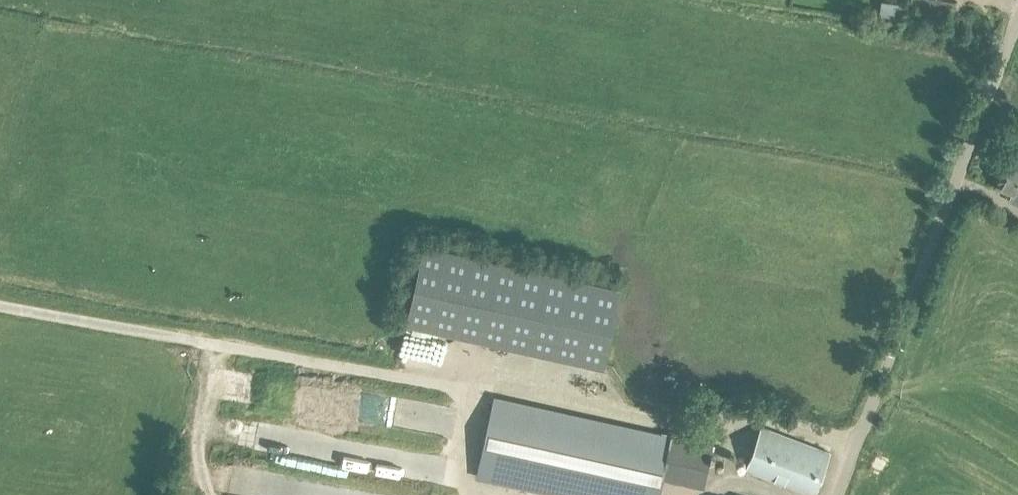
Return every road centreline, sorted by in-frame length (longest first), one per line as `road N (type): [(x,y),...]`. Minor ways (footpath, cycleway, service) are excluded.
road 1 (unclassified): [(839,494),(1017,22)]

